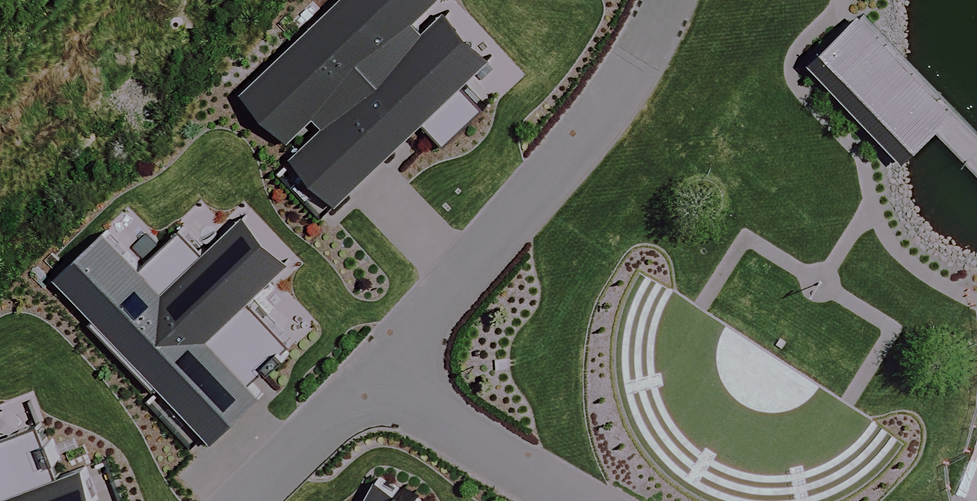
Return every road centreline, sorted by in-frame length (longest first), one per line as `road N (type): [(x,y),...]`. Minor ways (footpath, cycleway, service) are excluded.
road 1 (residential): [(371,378),(619,99),(671,0)]
road 2 (residential): [(371,378),(570,500)]
road 3 (residential): [(242,500),(371,378)]

